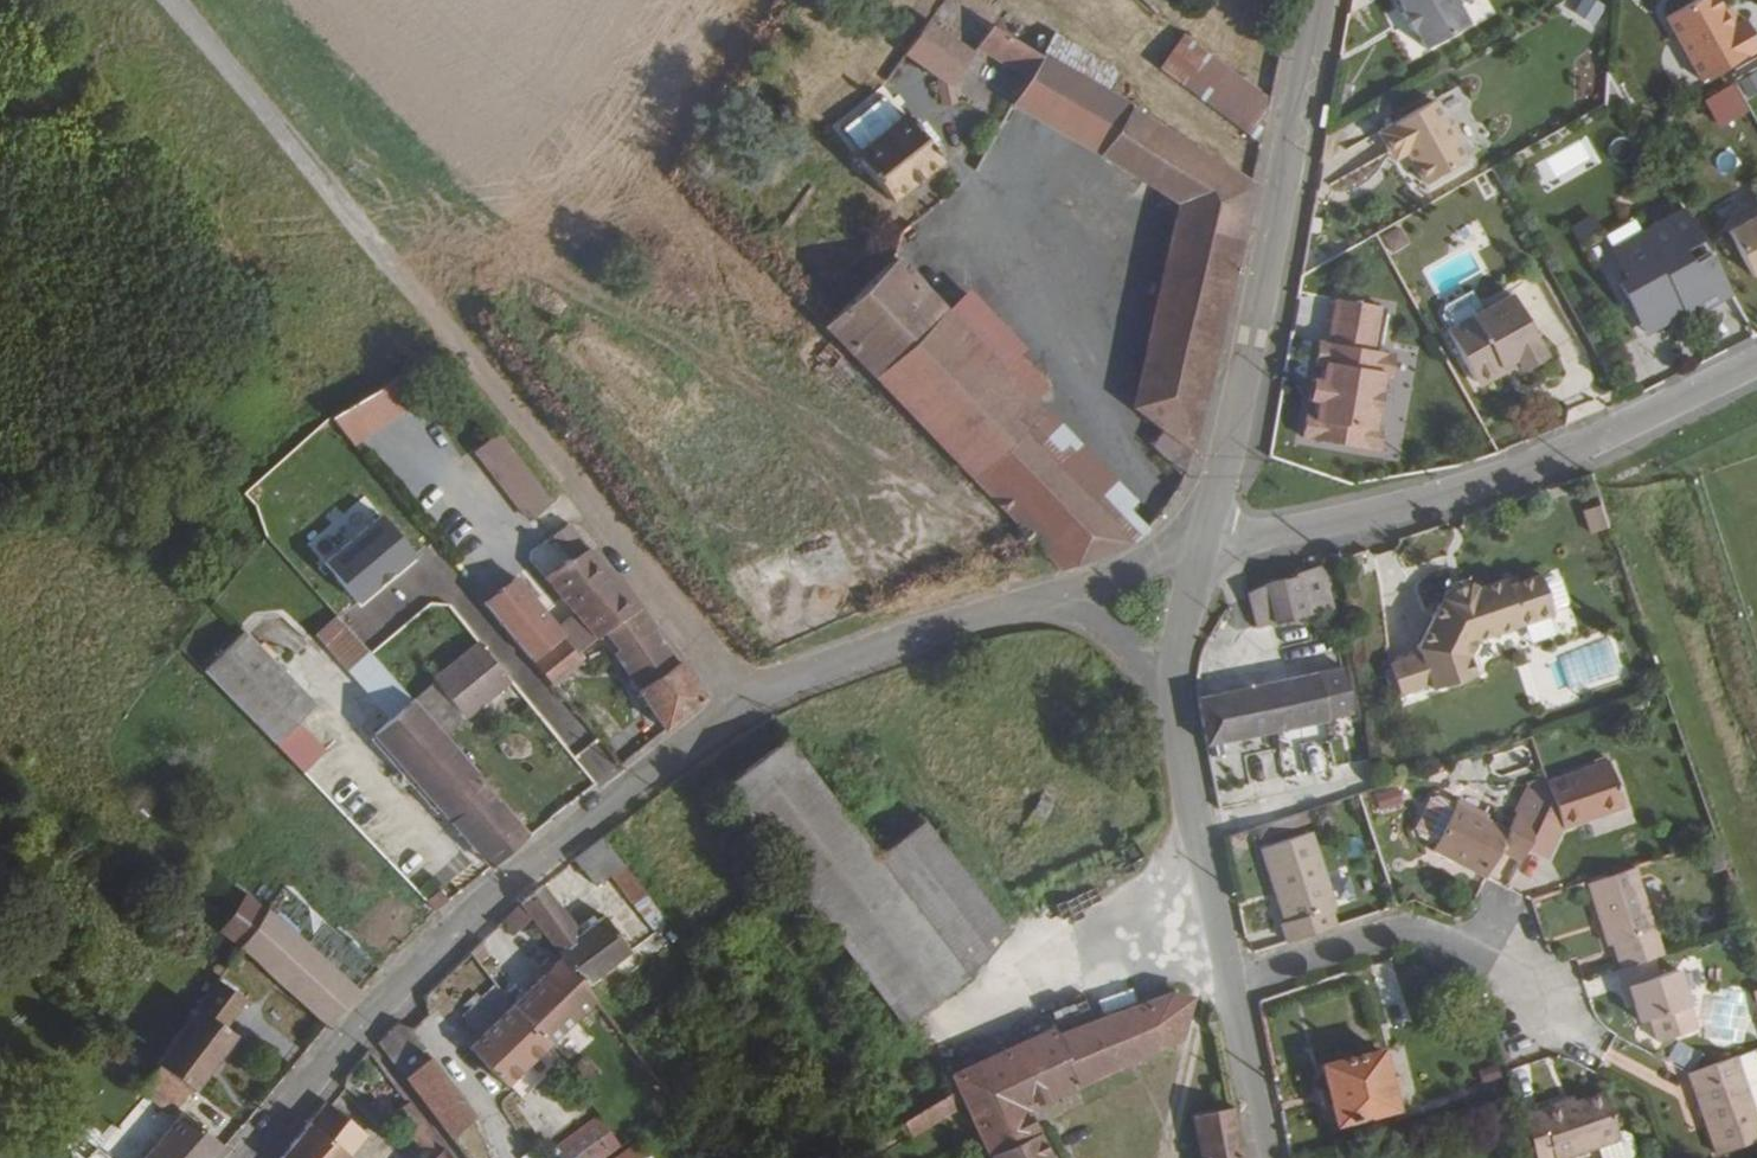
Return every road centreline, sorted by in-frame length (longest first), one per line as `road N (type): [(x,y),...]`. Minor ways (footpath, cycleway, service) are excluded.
road 1 (unclassified): [(178,0),(743,698)]
road 2 (residential): [(1756,360),(1589,440),(1412,499),(1198,545)]
road 3 (tertiary): [(1326,0),(1198,545)]
road 4 (unclassified): [(351,1031),(387,988),(500,892),(743,698)]
road 5 (residential): [(1229,979),(1404,932),(1541,1002)]
road 6 (unclassified): [(743,698),(941,628),(1062,600)]
road 7 (tertiary): [(1164,675),(1229,979)]
road 8 (tertiary): [(1229,979),(1269,1157)]
road 9 (residential): [(351,1031),(464,1157)]
road 10 (unclassified): [(244,1157),(351,1031)]
road 11 (unclassified): [(1062,600),(1198,545)]
road 12 (tertiary): [(1198,545),(1164,675)]
road 13 (unclassified): [(1062,600),(1164,675)]

